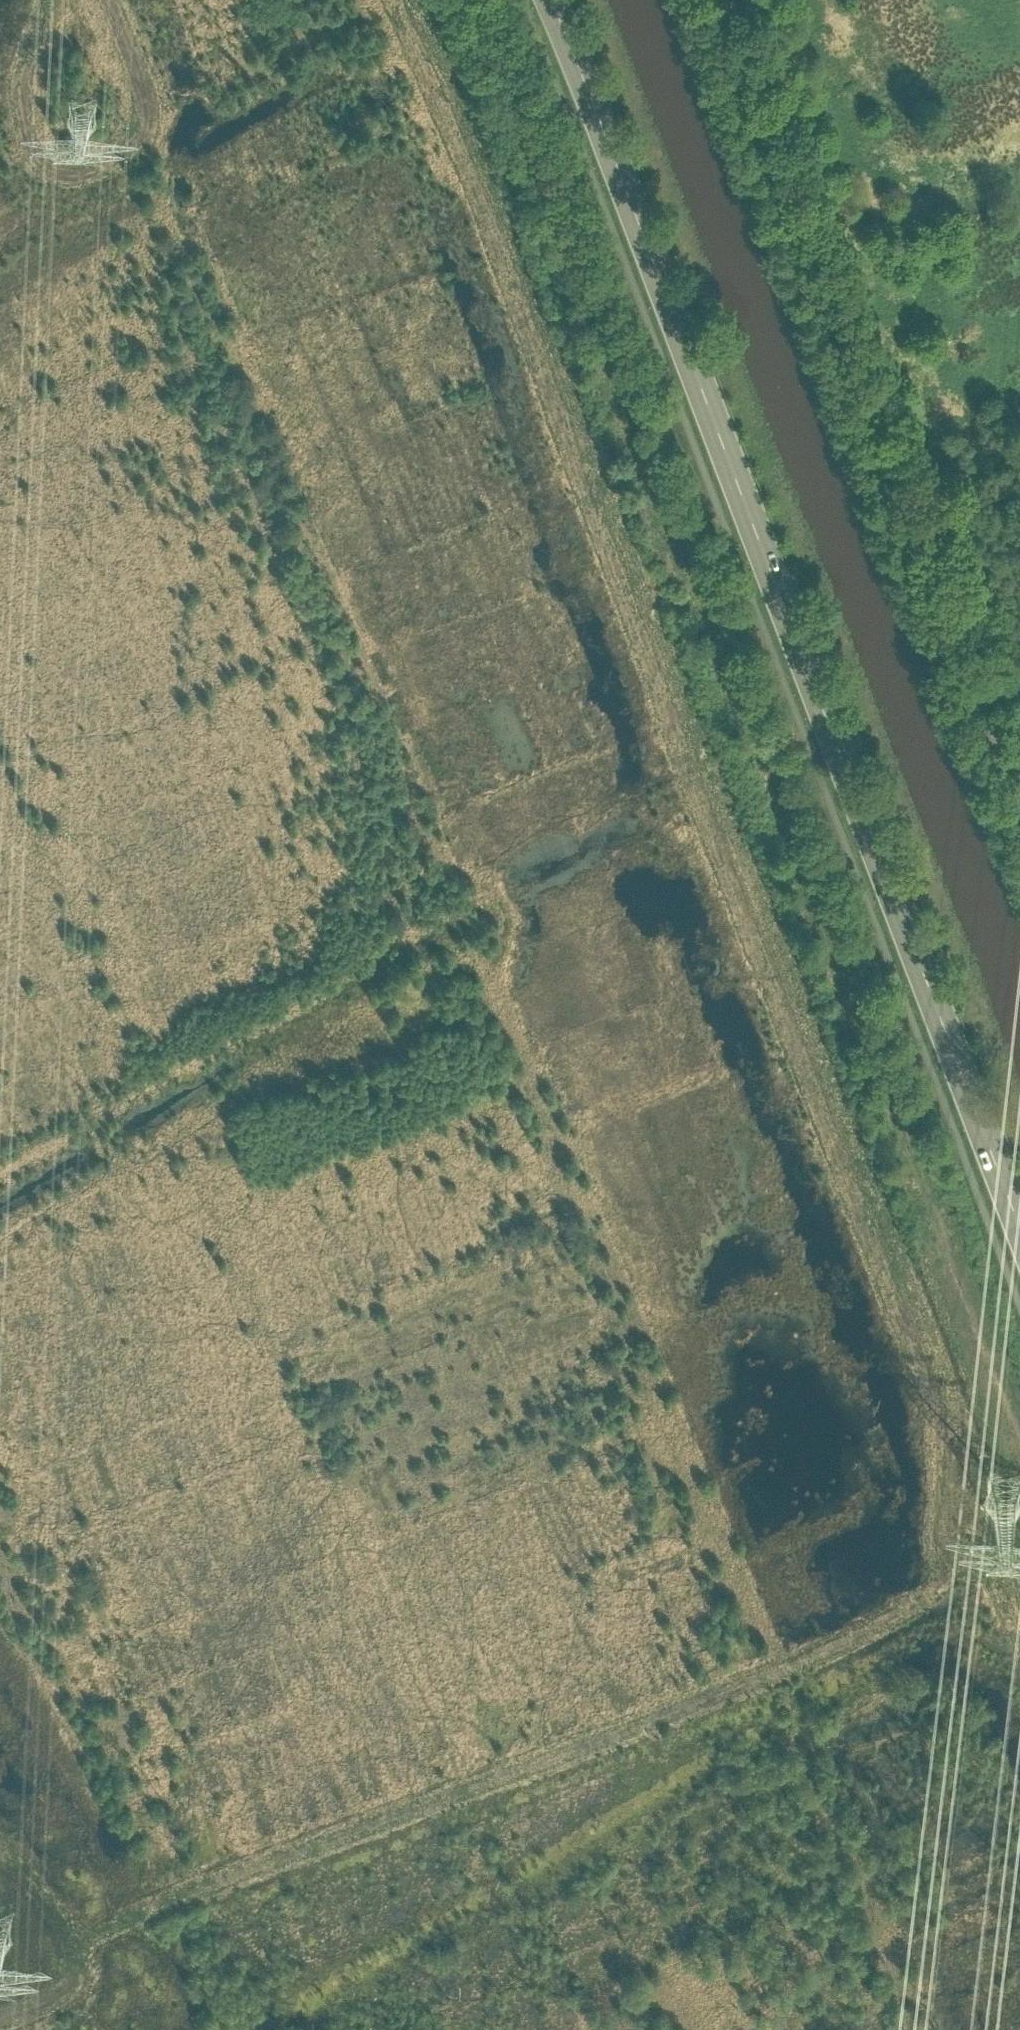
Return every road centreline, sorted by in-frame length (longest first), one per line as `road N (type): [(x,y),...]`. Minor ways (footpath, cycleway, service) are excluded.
road 1 (track): [(1019,1441),(468,0)]
road 2 (primary): [(550,0),(1019,1229)]
road 3 (unclassified): [(715,0),(1019,801)]

